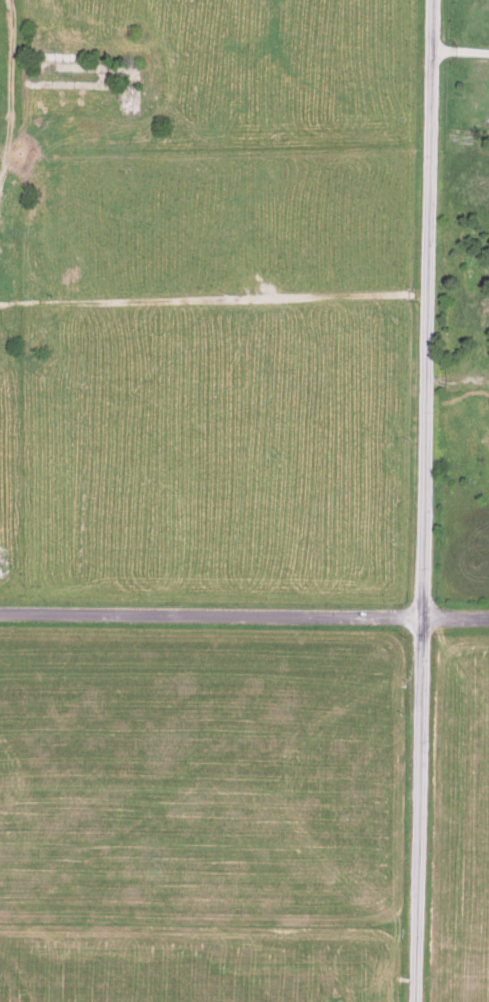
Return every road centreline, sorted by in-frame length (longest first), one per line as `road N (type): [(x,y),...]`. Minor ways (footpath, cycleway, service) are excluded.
road 1 (residential): [(419,621),(432,0)]
road 2 (track): [(0,309),(425,297)]
road 3 (residential): [(419,621),(0,616)]
road 4 (residential): [(412,1001),(419,621)]

